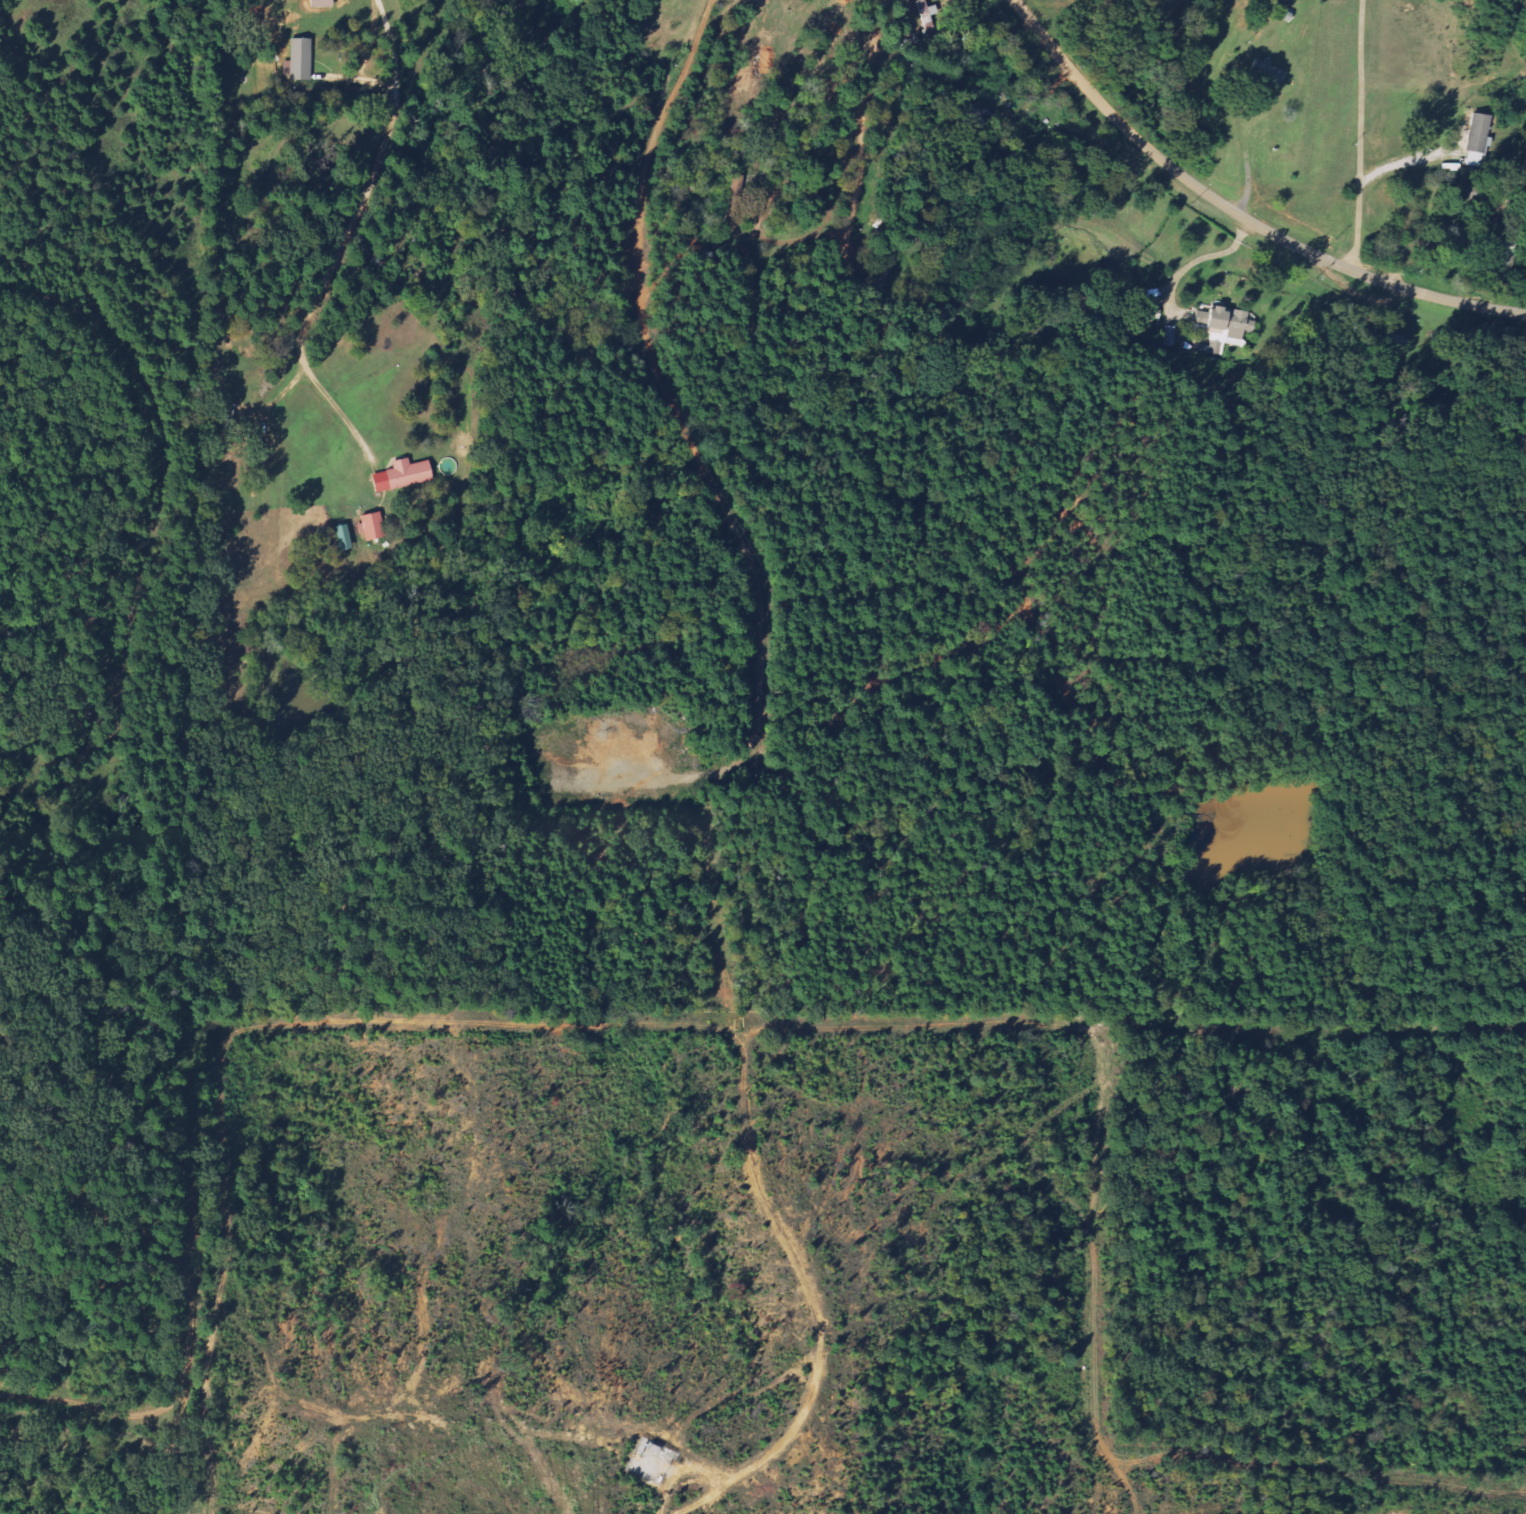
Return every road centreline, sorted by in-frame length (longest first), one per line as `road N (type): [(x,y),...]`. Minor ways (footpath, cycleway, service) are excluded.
road 1 (residential): [(1525,311),(1372,276),(1240,214),(1122,122),(1016,0)]
road 2 (residential): [(1349,267),(1358,230),(1362,0)]

